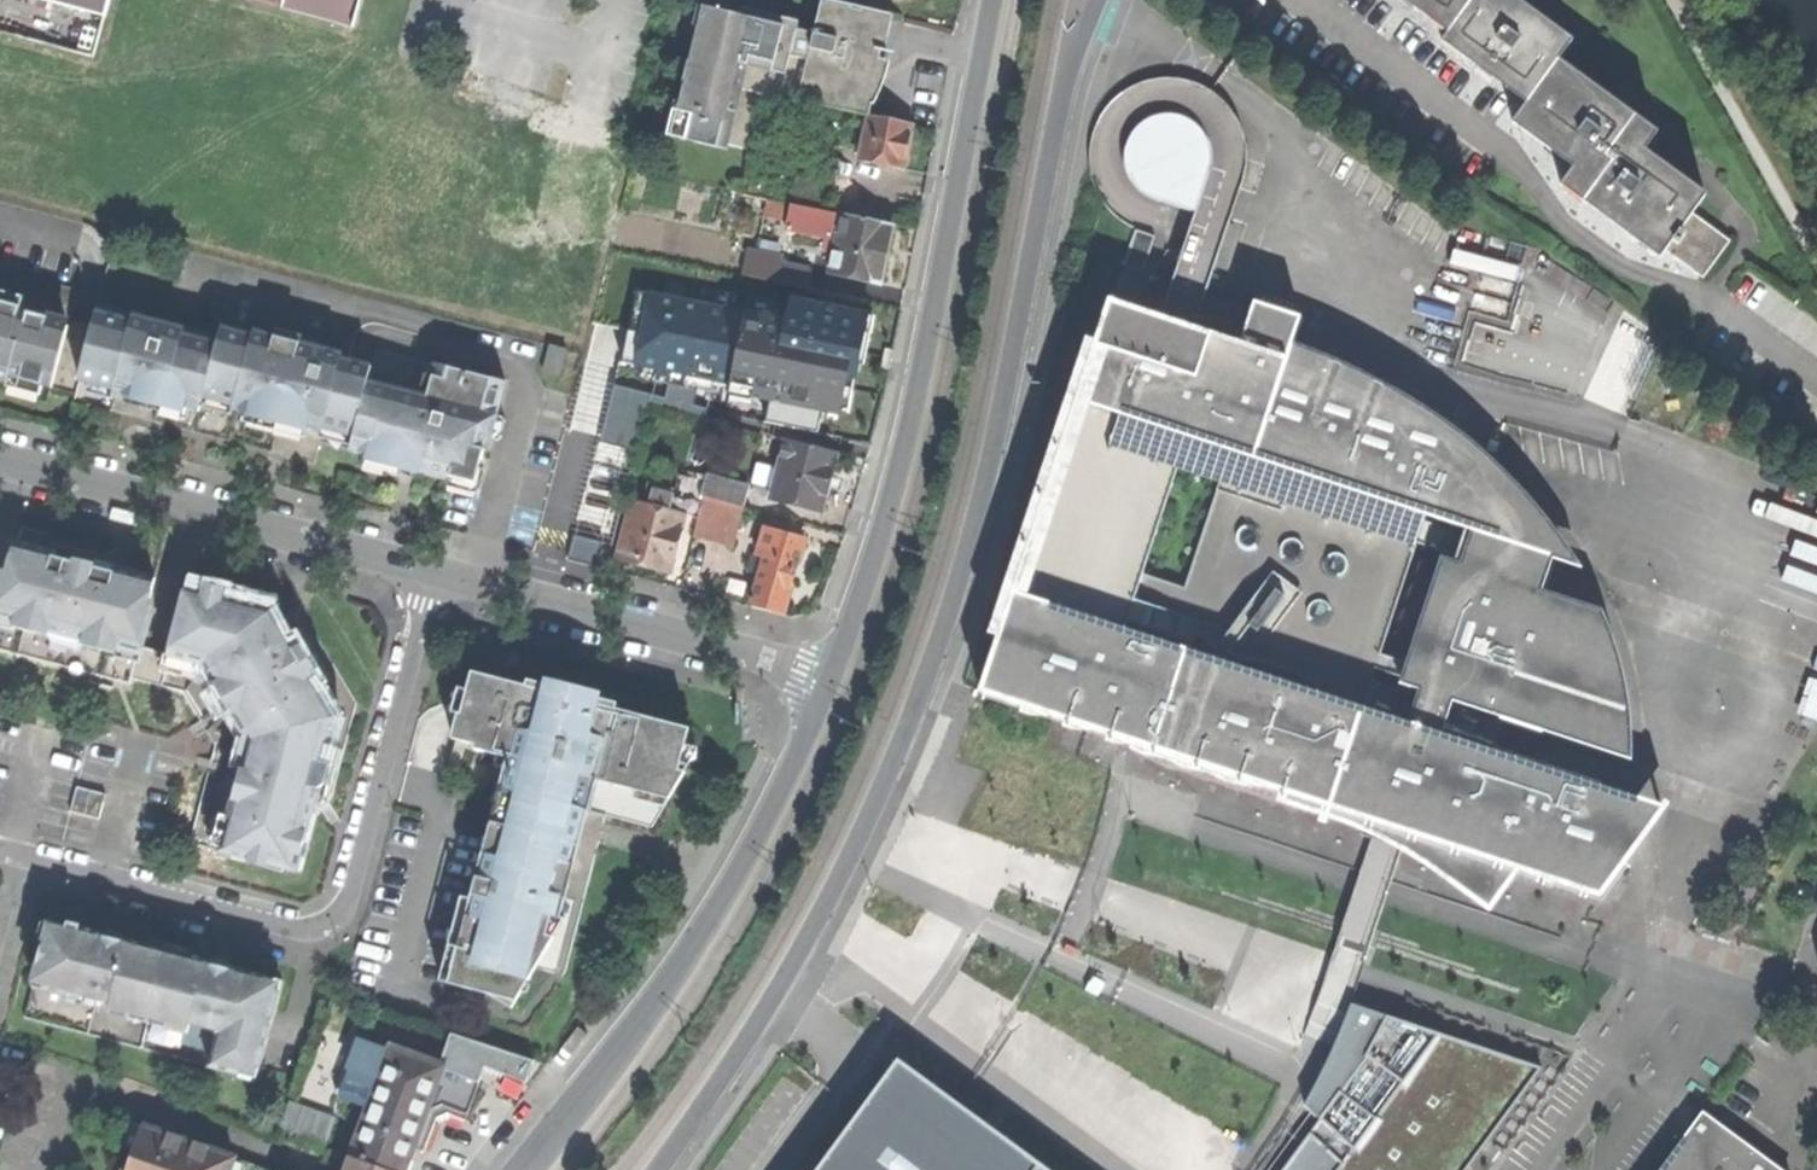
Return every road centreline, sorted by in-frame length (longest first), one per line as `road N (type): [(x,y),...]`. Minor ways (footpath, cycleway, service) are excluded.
road 1 (primary): [(651,1169),(733,1055),(833,888),(911,720),(964,555),(1088,0)]
road 2 (residential): [(436,577),(352,901),(334,923),(307,928),(0,851)]
road 3 (primary): [(994,0),(892,500),(836,675)]
road 4 (primary): [(836,675),(734,879),(521,1169)]
road 5 (residential): [(0,459),(436,577)]
road 6 (residential): [(436,577),(836,675)]

